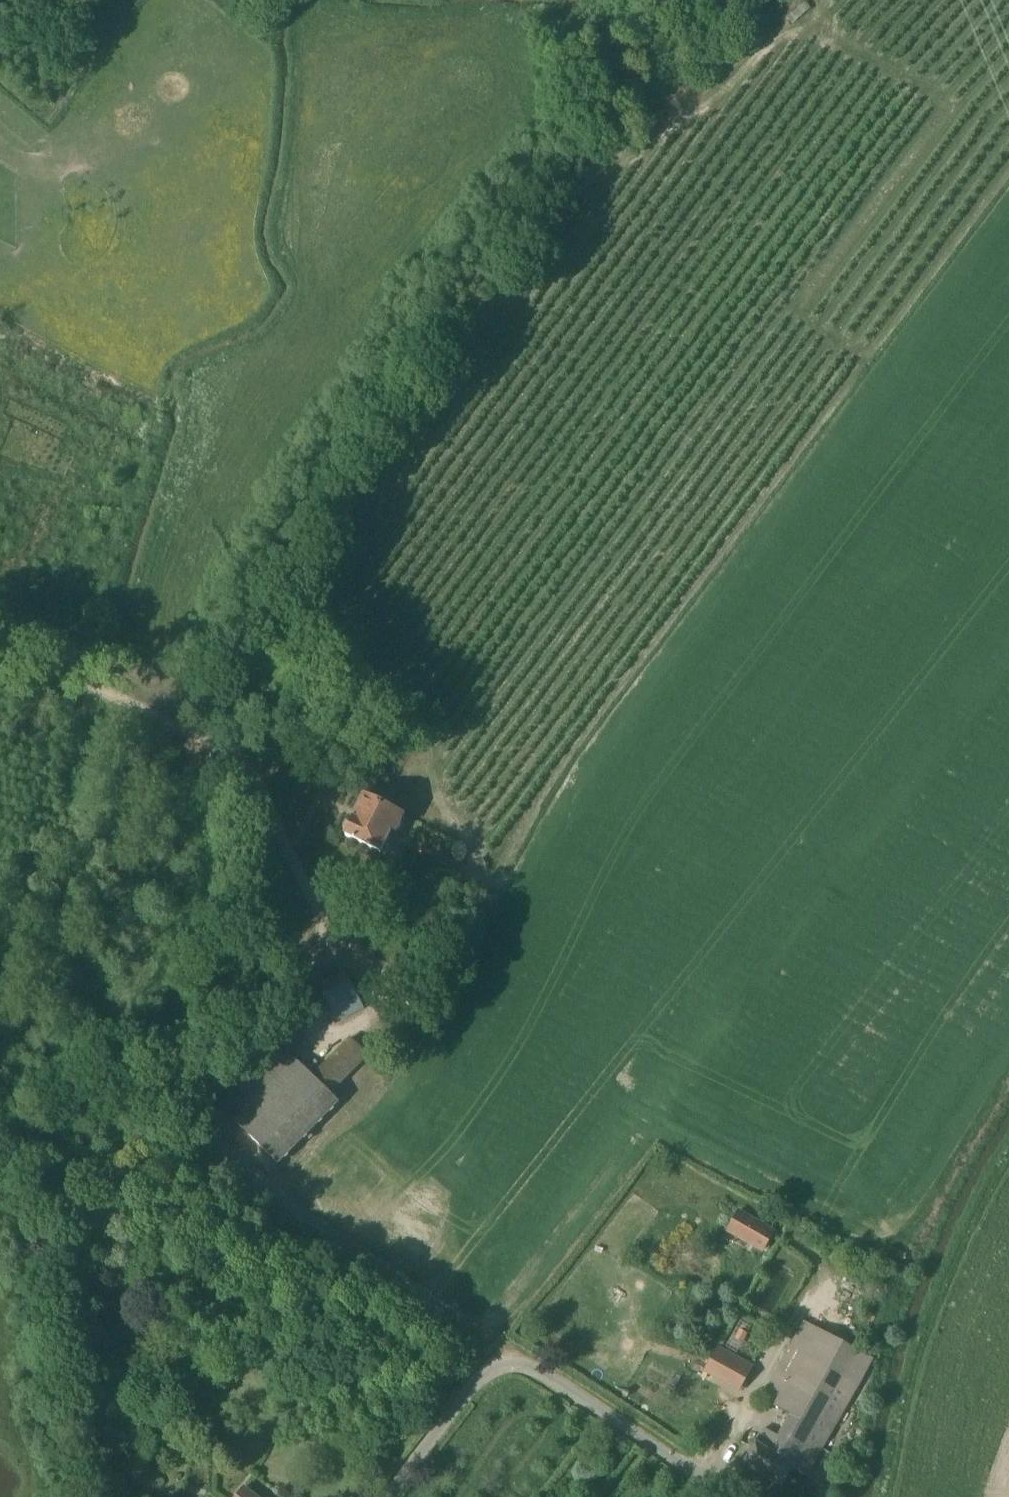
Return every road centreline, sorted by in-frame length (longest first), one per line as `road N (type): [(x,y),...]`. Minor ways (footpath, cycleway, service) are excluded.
road 1 (unclassified): [(744,1496),(528,1366),(508,1363),(481,1378),(392,1496)]
road 2 (unclassified): [(222,759),(0,650)]

